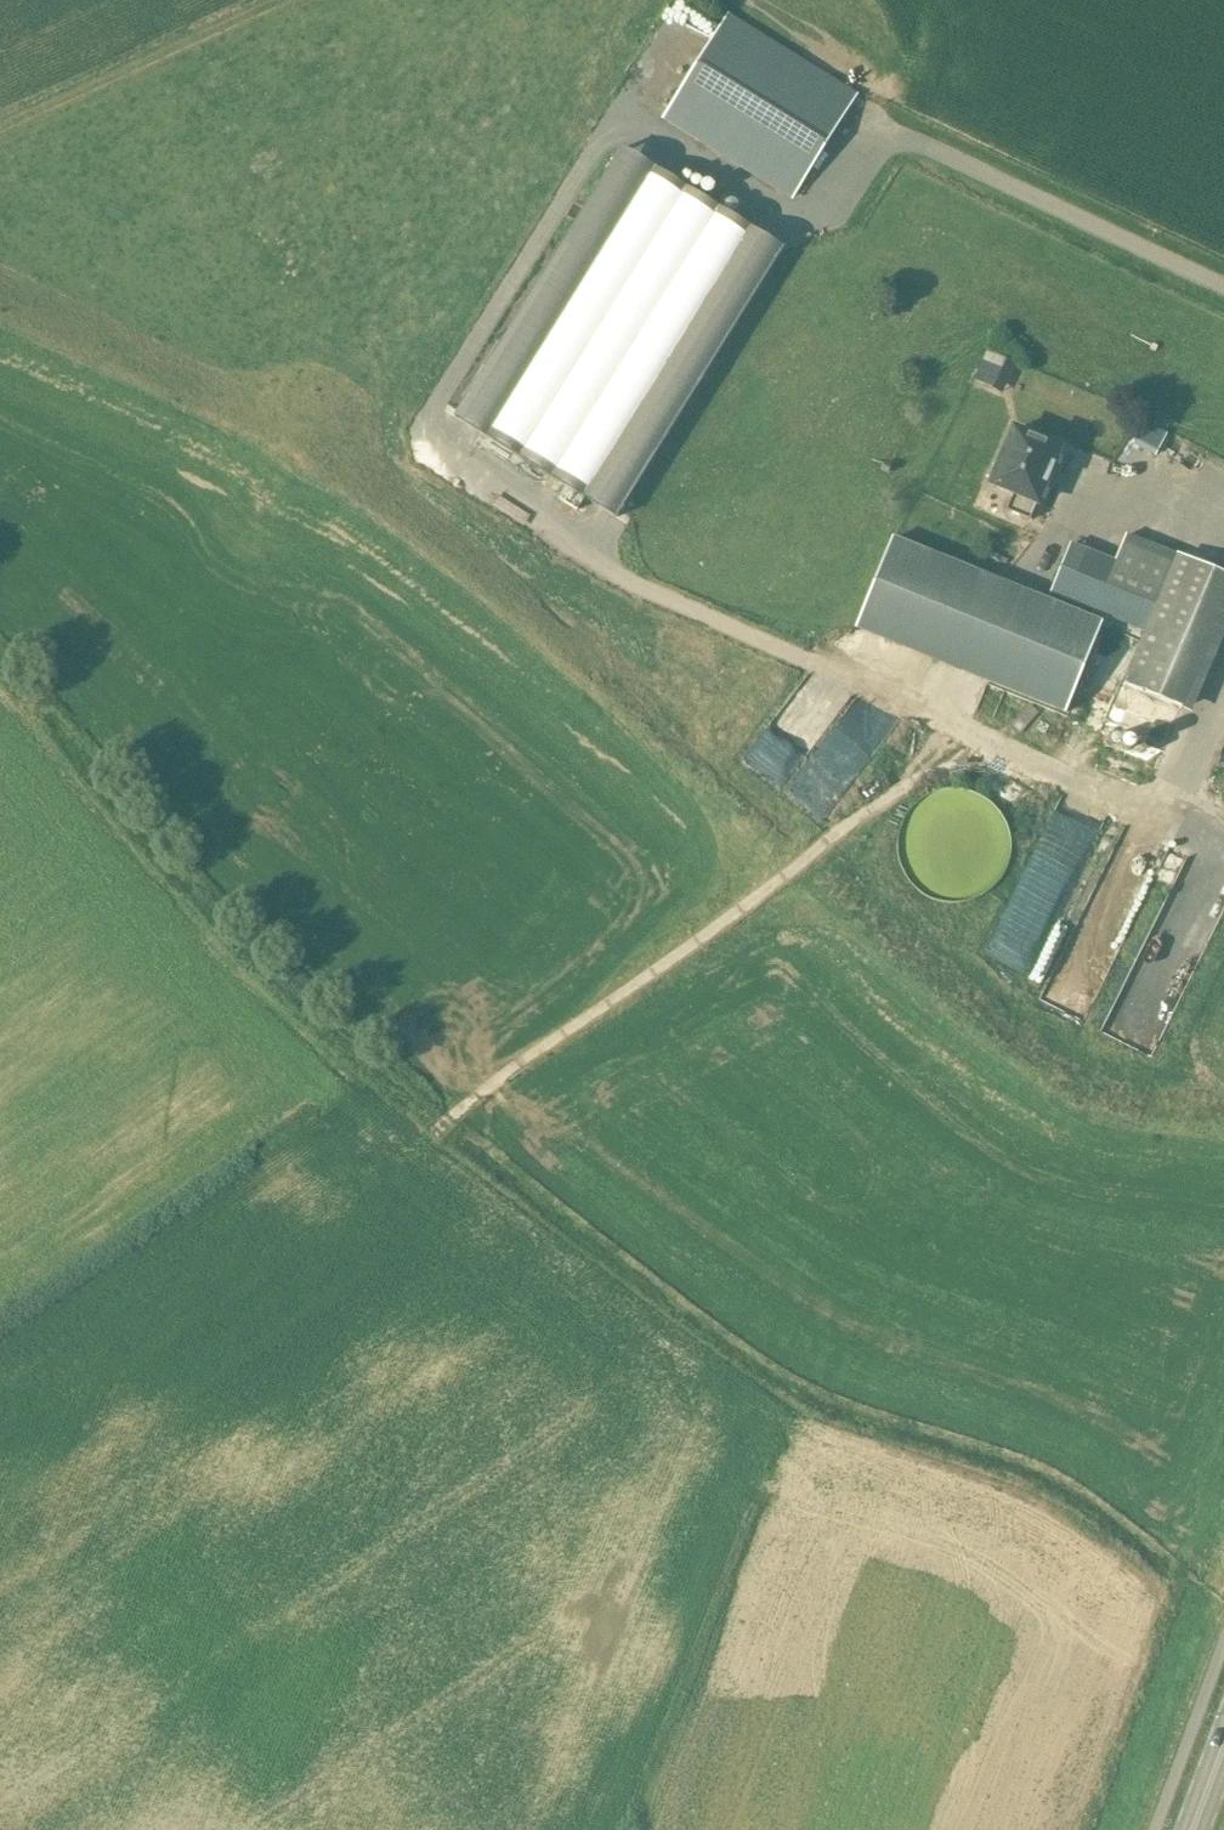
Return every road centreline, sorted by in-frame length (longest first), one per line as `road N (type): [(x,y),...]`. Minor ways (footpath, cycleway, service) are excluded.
road 1 (track): [(278,0),(0,127)]

